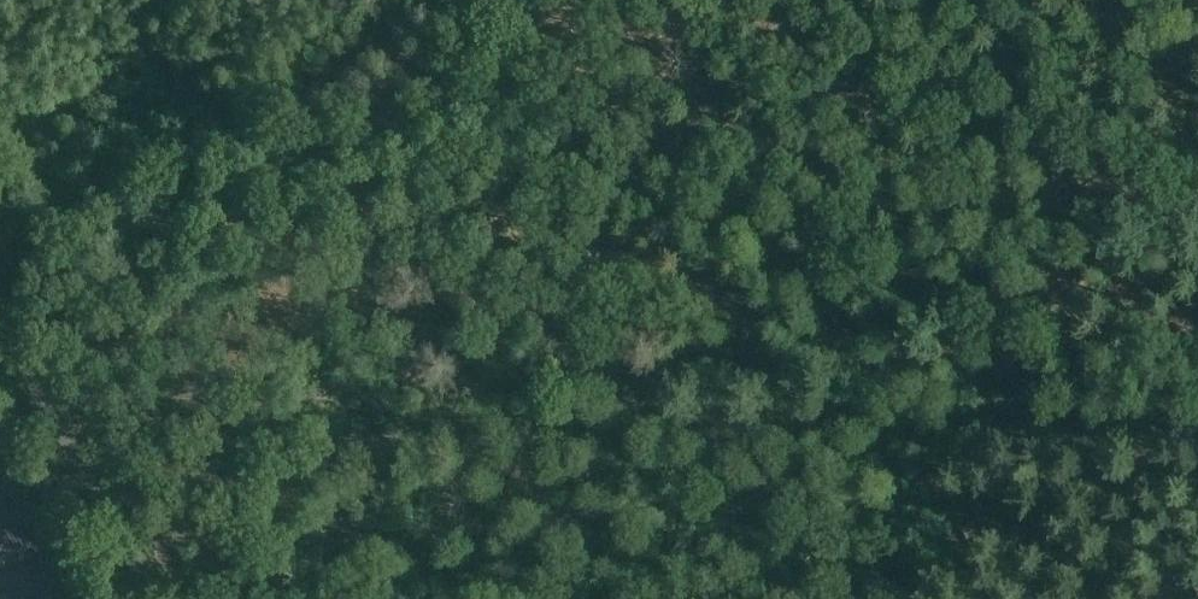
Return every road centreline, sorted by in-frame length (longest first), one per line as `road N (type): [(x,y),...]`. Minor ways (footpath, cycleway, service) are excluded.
road 1 (track): [(891,425),(270,424)]
road 2 (unclassified): [(0,332),(162,598)]
road 3 (track): [(891,425),(1197,427)]
road 4 (track): [(270,424),(59,429)]

